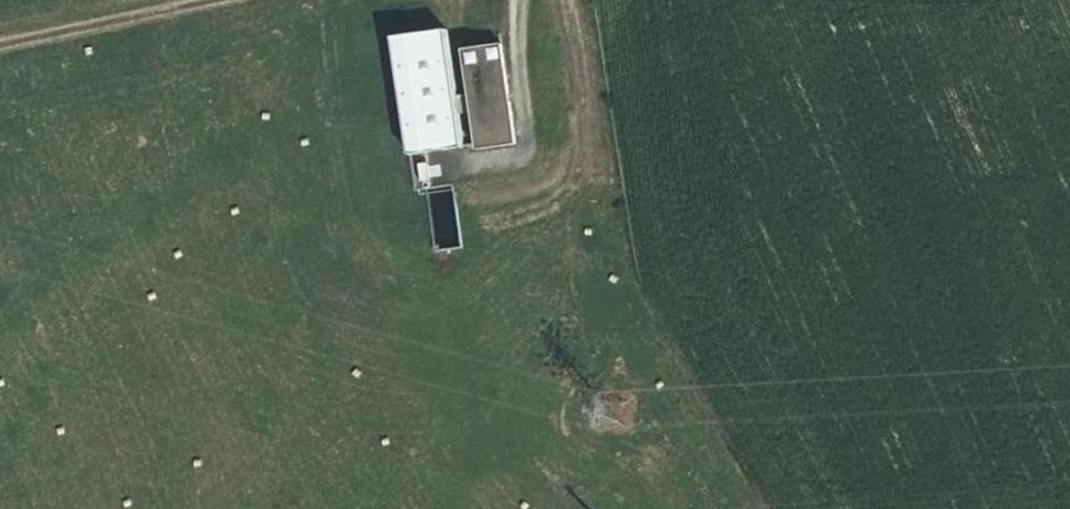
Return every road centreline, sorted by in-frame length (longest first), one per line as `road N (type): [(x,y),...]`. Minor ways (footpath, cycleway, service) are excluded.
road 1 (track): [(199,0),(0,43)]

